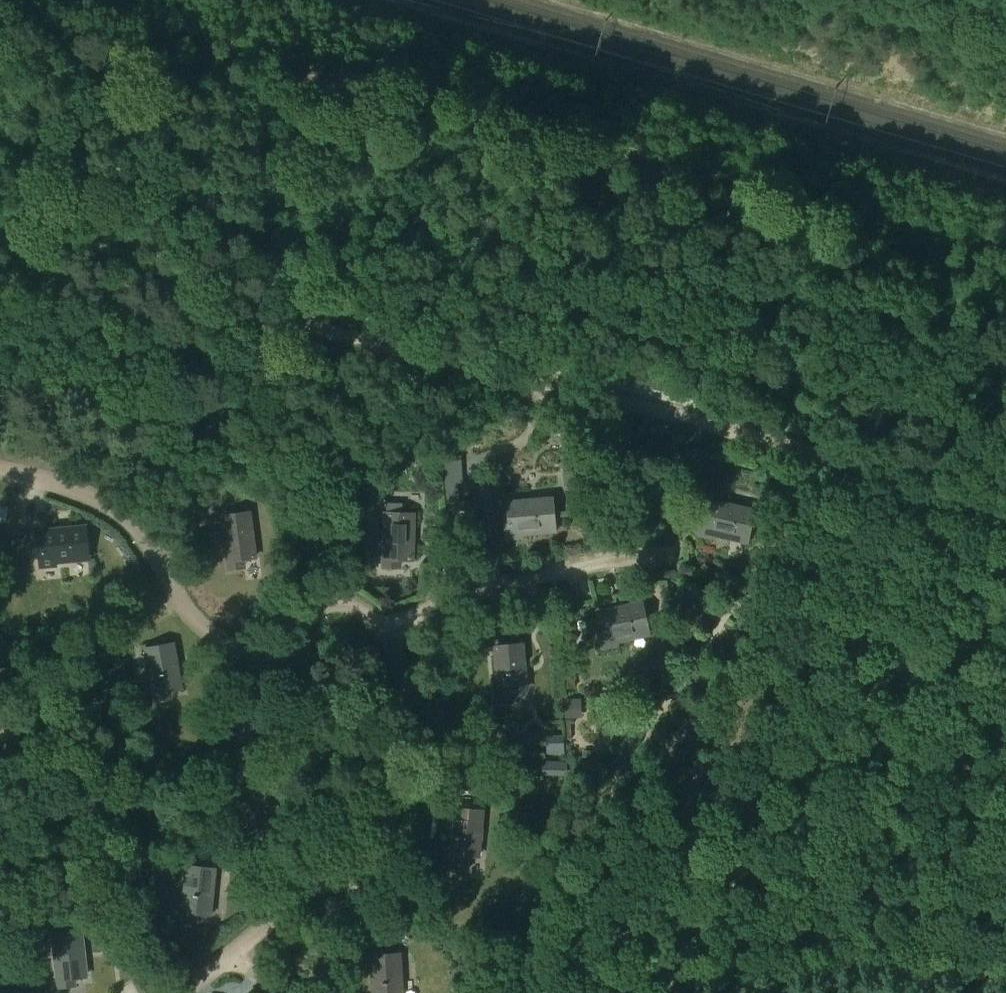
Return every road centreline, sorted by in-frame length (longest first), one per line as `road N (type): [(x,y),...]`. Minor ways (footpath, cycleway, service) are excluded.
road 1 (track): [(1005,506),(0,245)]
road 2 (track): [(69,0),(1005,254)]
road 3 (track): [(547,973),(1005,976)]

